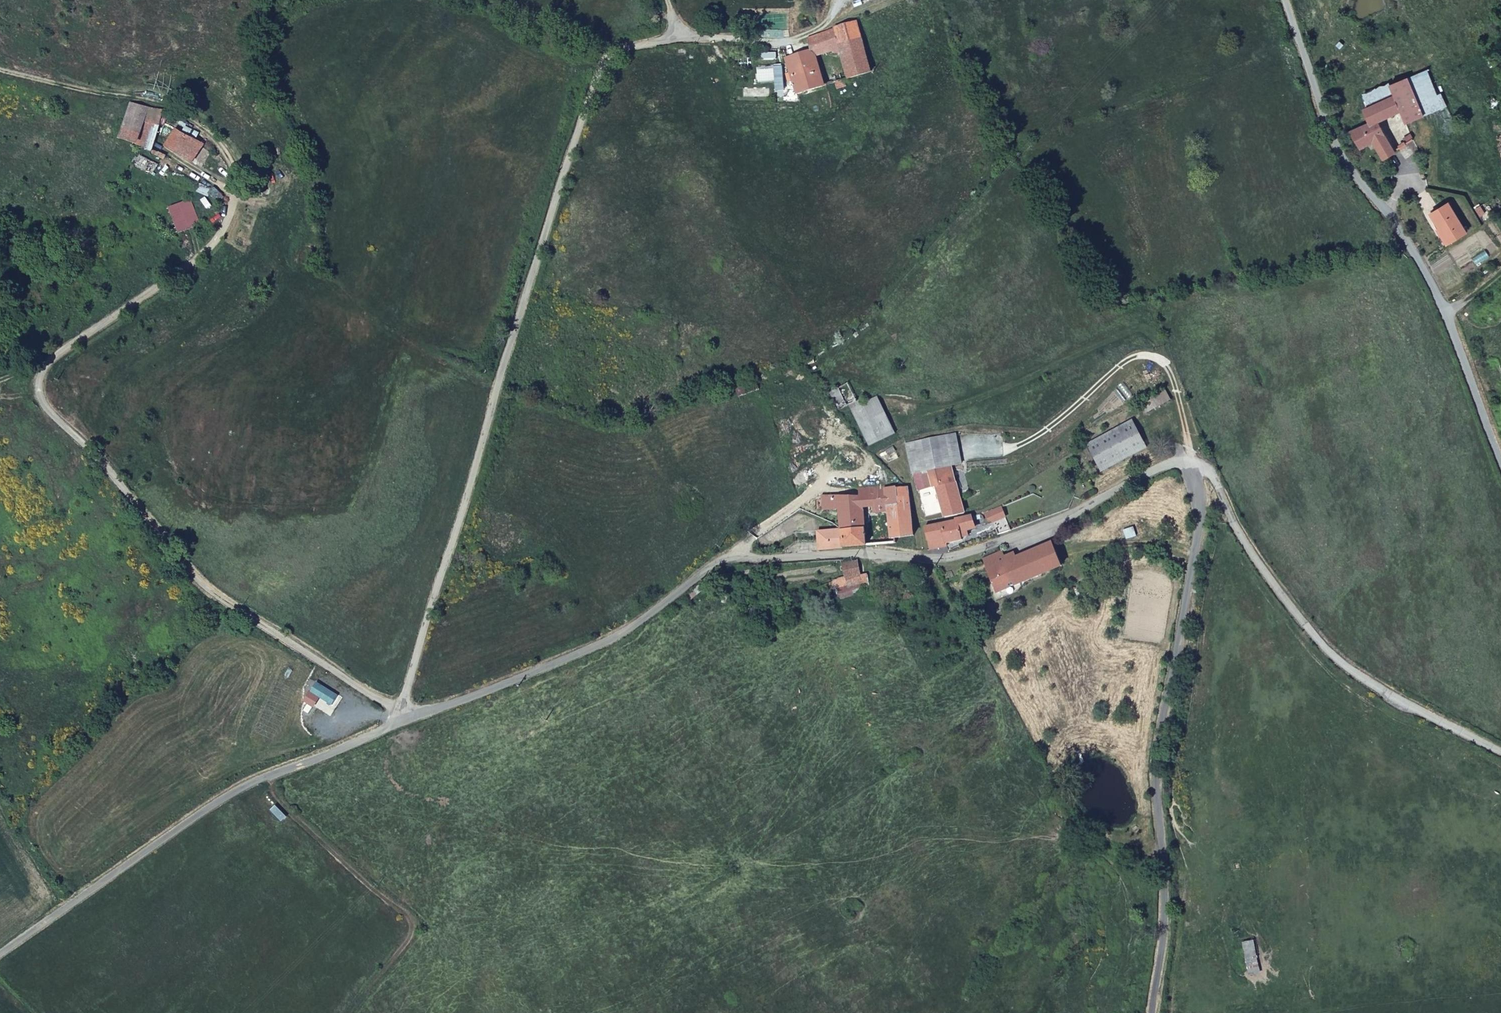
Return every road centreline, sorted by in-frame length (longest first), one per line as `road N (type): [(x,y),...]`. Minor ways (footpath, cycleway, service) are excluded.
road 1 (track): [(404,722),(193,573),(38,388),(55,358),(224,231),(237,187),(221,145),(170,106),(0,69)]
road 2 (unclassified): [(404,722),(499,380),(605,58),(677,39),(803,36)]
road 3 (unclassified): [(404,722),(590,650),(731,558),(954,557),(1189,463)]
road 4 (unclassified): [(1189,463),(1198,538),(1156,747),(1163,934),(1152,1012)]
road 5 (unclassified): [(1500,458),(1444,308),(1337,146),(1285,0)]
road 6 (unclassified): [(0,955),(229,796),(404,722)]
road 7 (unclassified): [(1189,463),(1208,469),(1255,559),(1319,642),(1401,702),(1500,750)]

